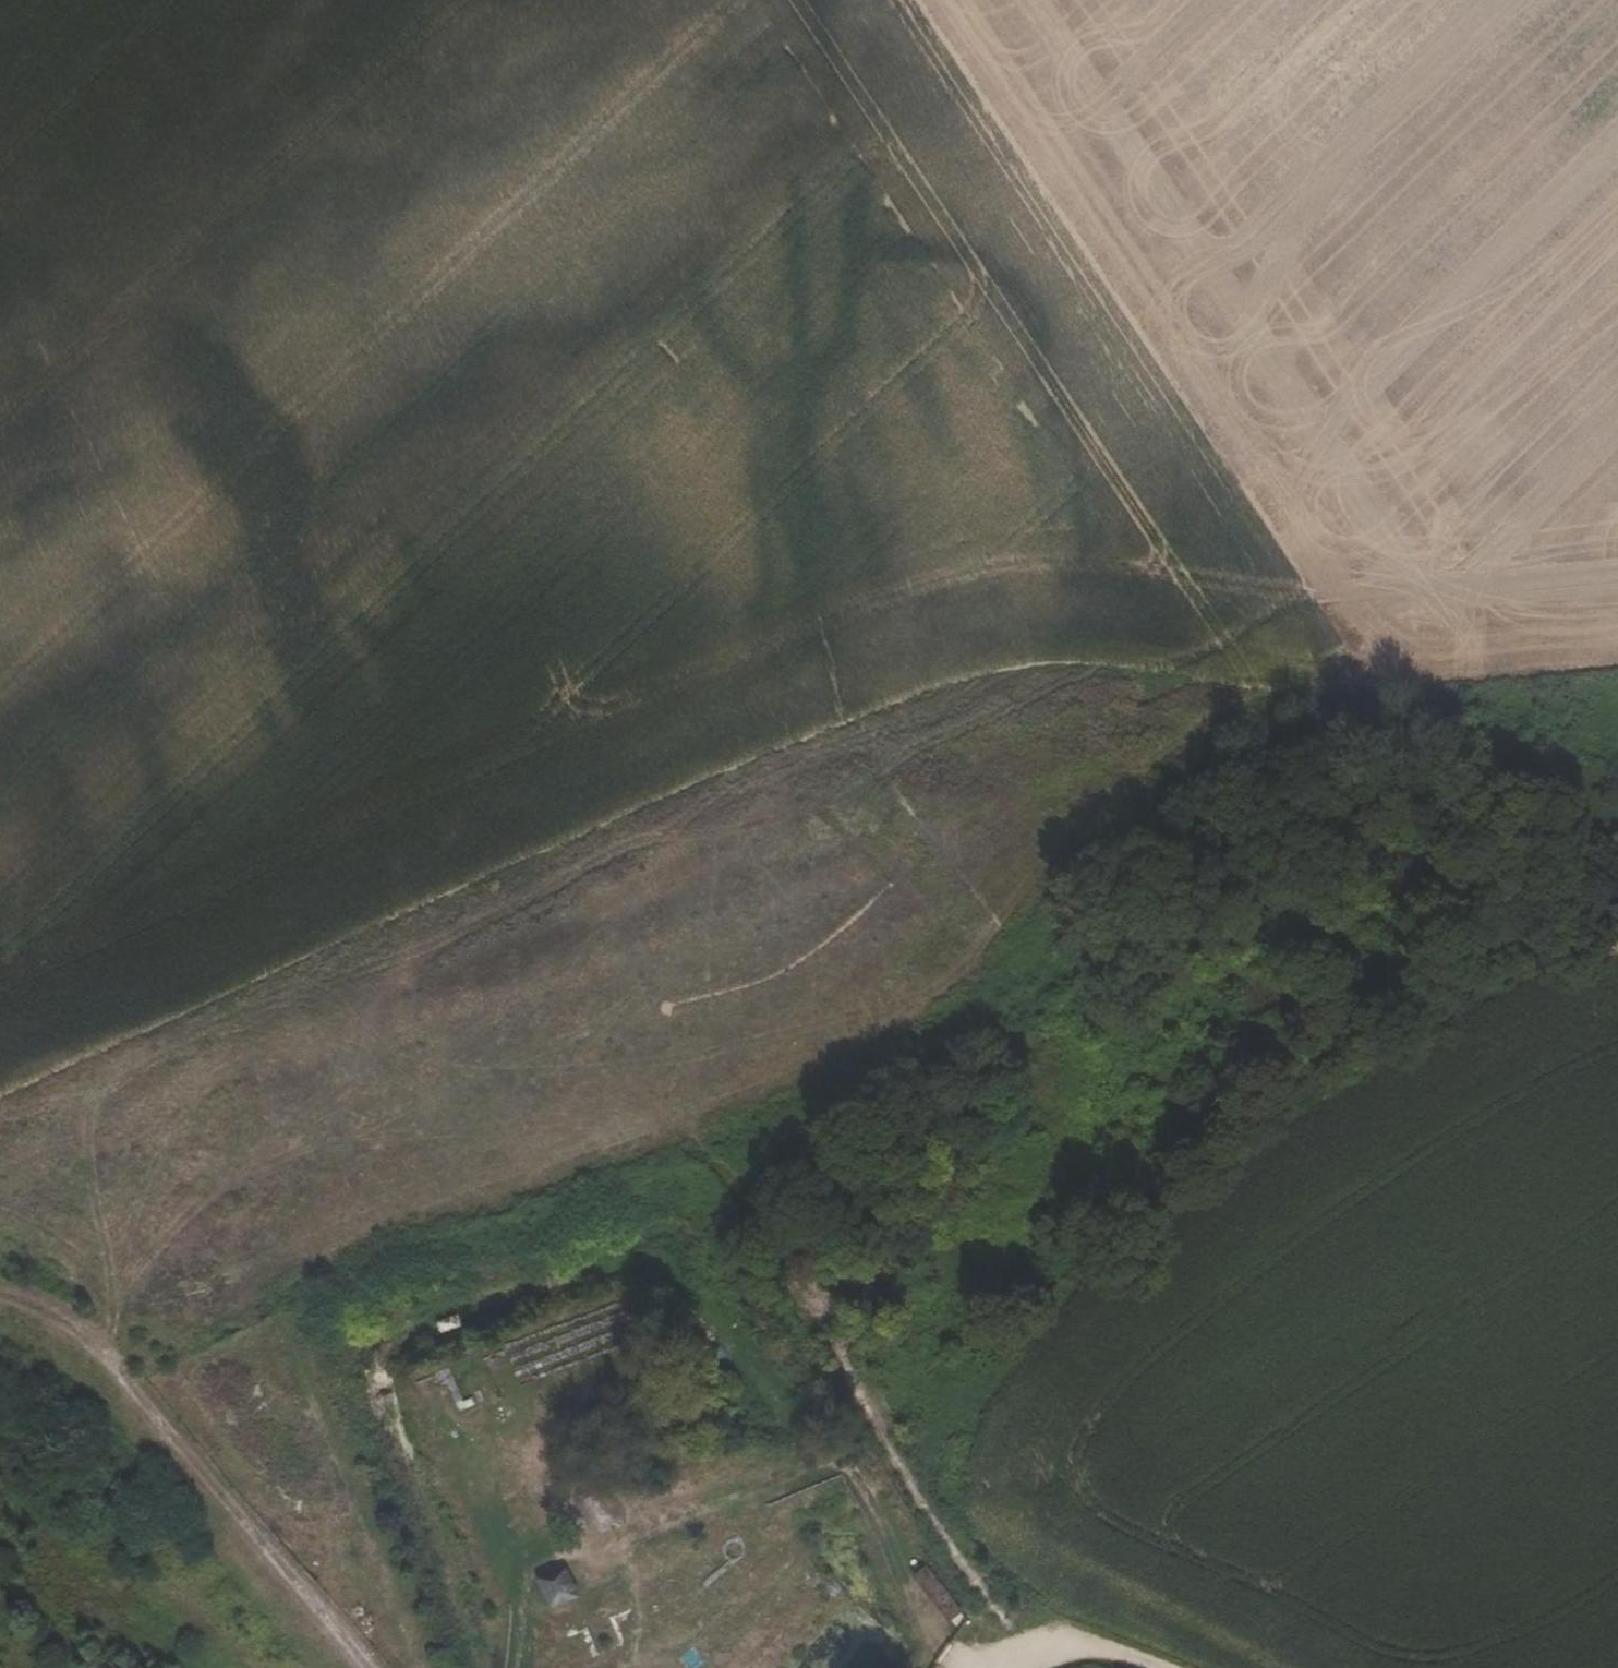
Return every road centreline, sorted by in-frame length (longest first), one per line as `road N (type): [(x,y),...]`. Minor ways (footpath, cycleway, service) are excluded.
road 1 (unclassified): [(367,1667),(95,1341),(0,1297)]
road 2 (track): [(1168,1667),(1103,1640),(1054,1640),(978,1661),(951,1657)]
road 3 (track): [(1617,708),(1400,743)]

